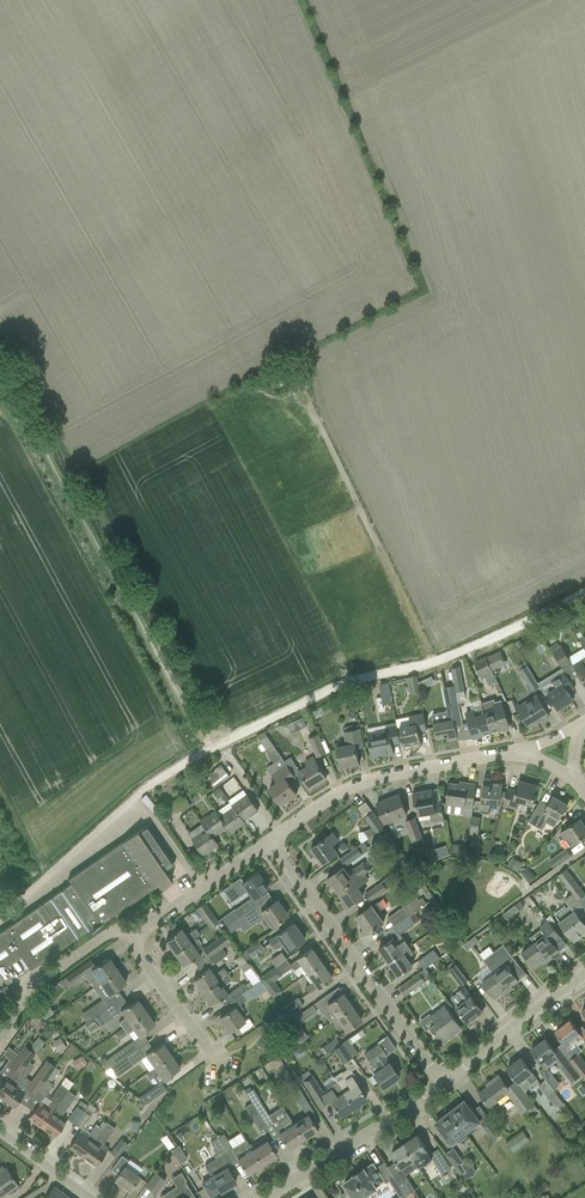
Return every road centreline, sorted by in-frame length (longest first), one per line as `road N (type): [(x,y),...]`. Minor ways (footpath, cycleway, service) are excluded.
road 1 (unclassified): [(0,910),(171,773),(317,688),(422,667),(584,590)]
road 2 (residential): [(441,1084),(271,839)]
road 3 (residential): [(271,839),(368,781),(528,752)]
road 4 (residential): [(269,1197),(441,1084)]
road 5 (residential): [(441,1084),(584,972)]
road 6 (residential): [(127,941),(109,928),(77,952),(43,978),(0,1037)]
road 7 (residential): [(271,839),(127,941)]
road 8 (residential): [(214,1060),(127,941)]

